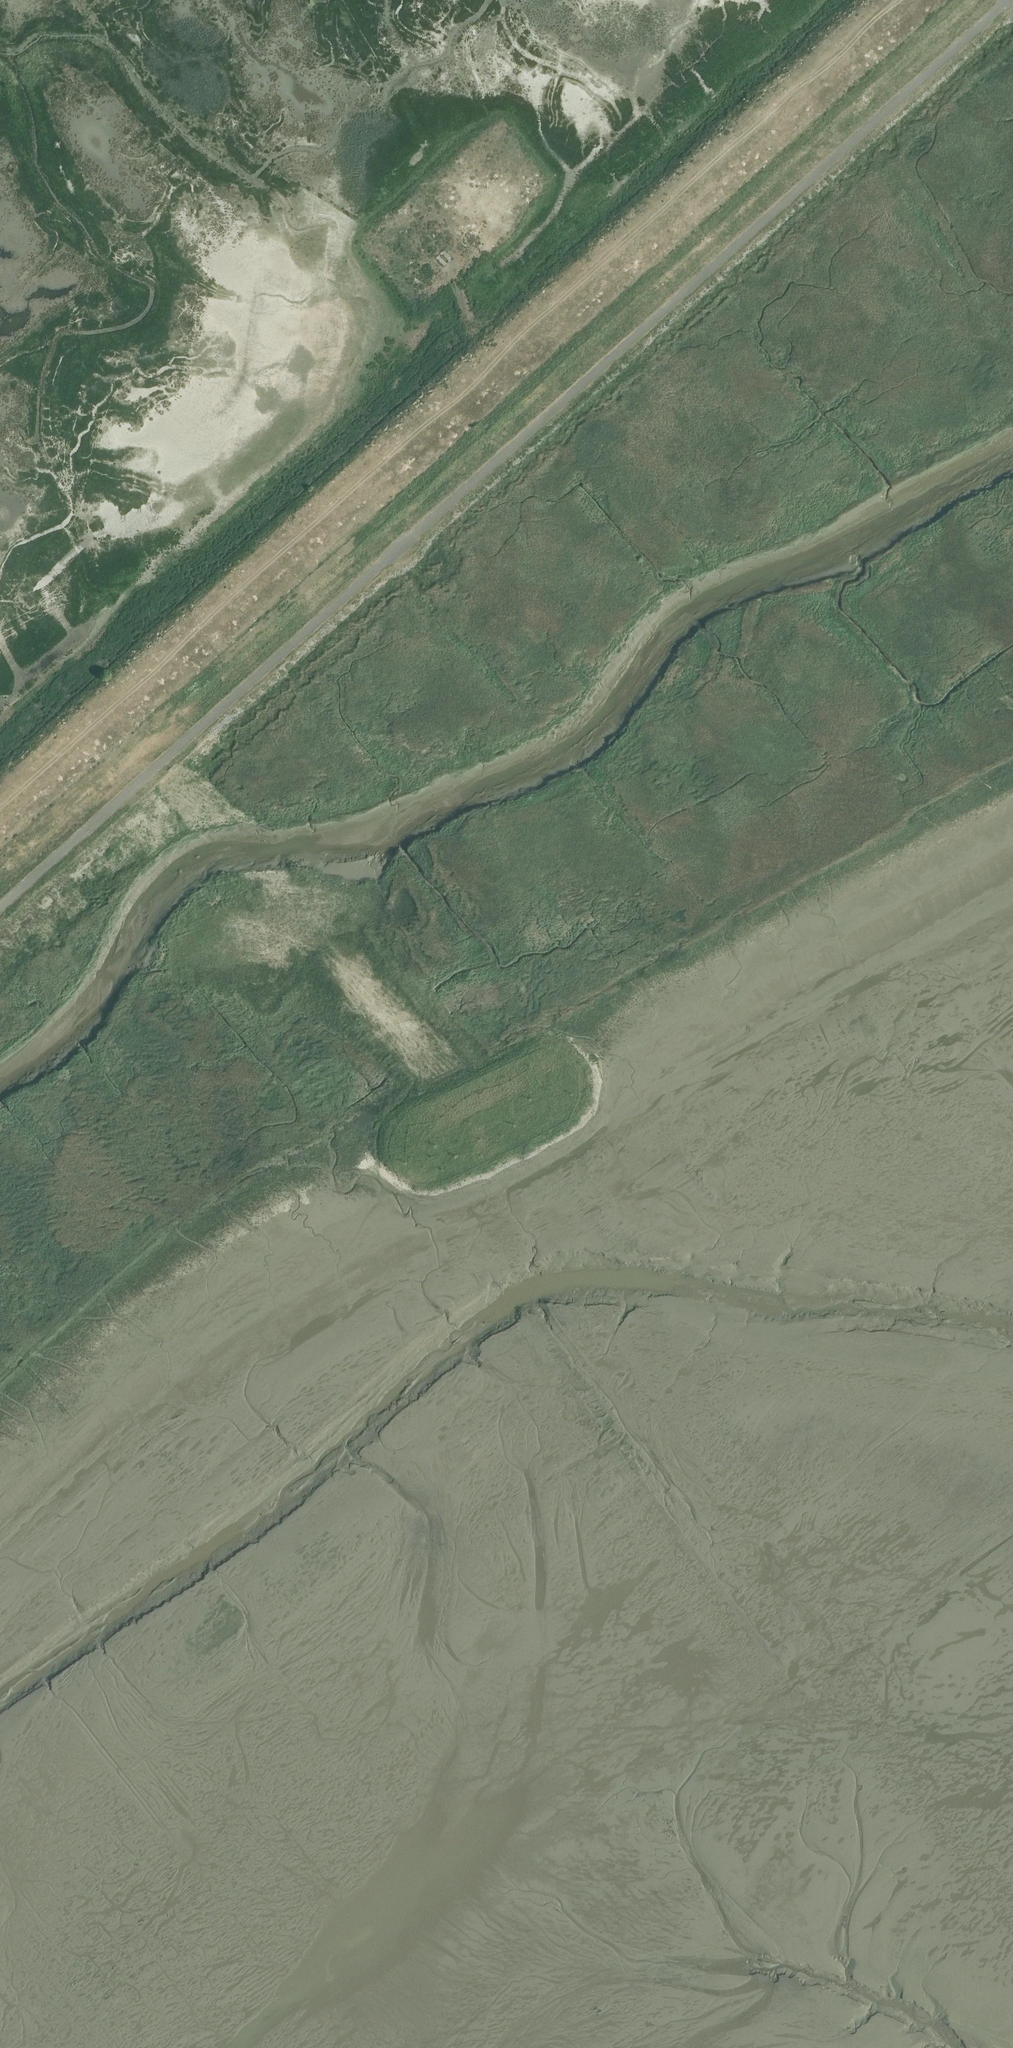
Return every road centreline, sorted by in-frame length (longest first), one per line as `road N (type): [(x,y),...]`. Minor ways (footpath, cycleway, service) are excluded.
road 1 (track): [(0,787),(884,0)]

